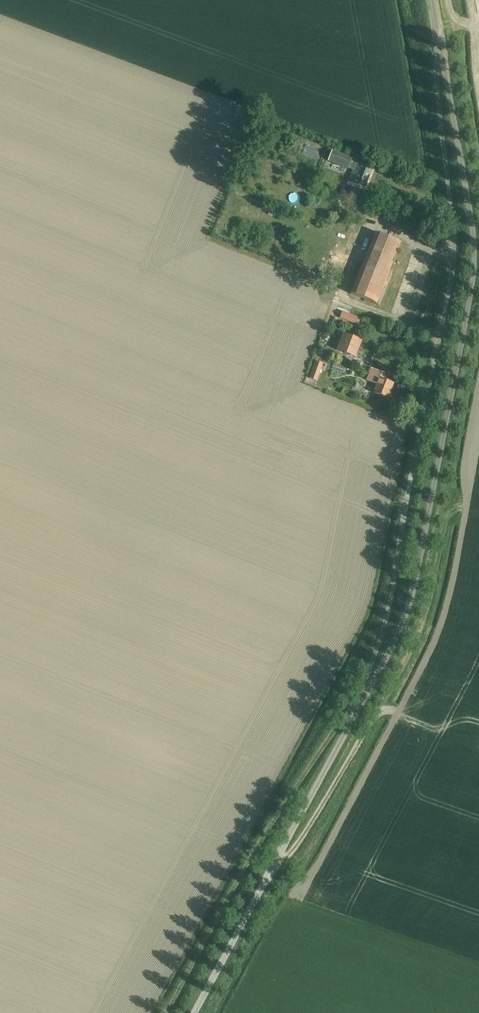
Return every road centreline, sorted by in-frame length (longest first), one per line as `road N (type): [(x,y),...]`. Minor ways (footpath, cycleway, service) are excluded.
road 1 (unclassified): [(353,714),(397,636),(411,589),(470,261),(441,47)]
road 2 (unclassified): [(441,47),(437,94),(452,274),(390,604),(353,714)]
road 3 (track): [(353,714),(325,739),(255,847),(160,1012)]
road 4 (unclassified): [(193,1012),(353,714)]

